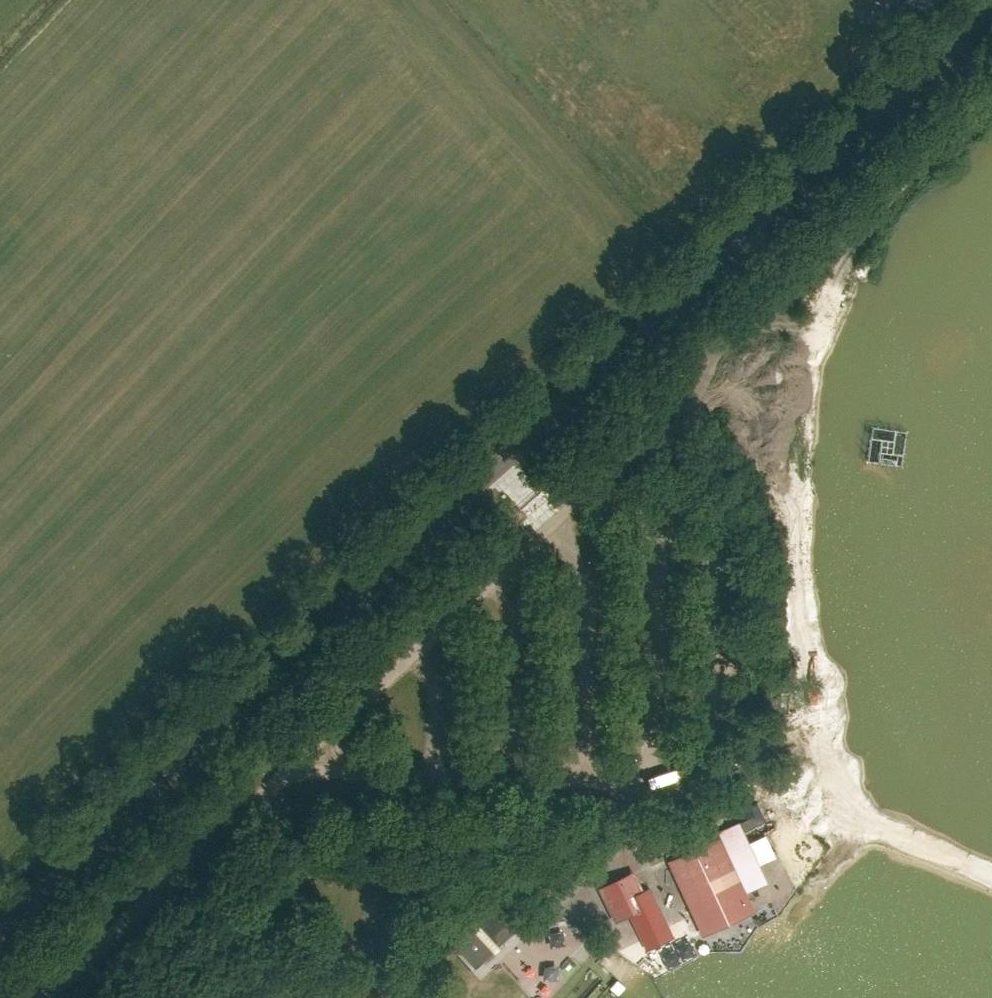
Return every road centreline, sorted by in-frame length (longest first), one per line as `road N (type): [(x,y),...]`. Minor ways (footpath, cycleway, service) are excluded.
road 1 (unclassified): [(0,930),(991,13)]

